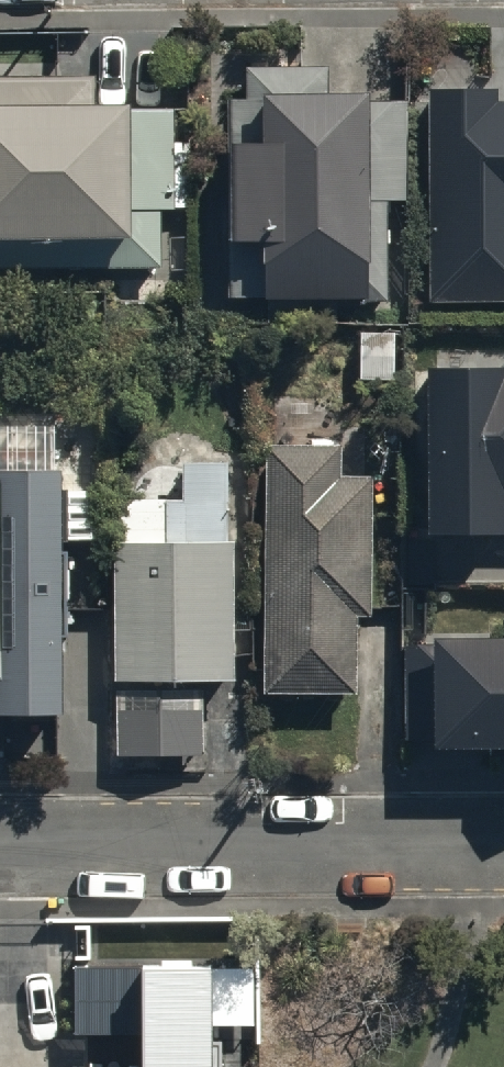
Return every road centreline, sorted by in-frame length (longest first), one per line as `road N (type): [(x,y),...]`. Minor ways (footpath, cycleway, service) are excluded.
road 1 (residential): [(0,851),(503,847)]

